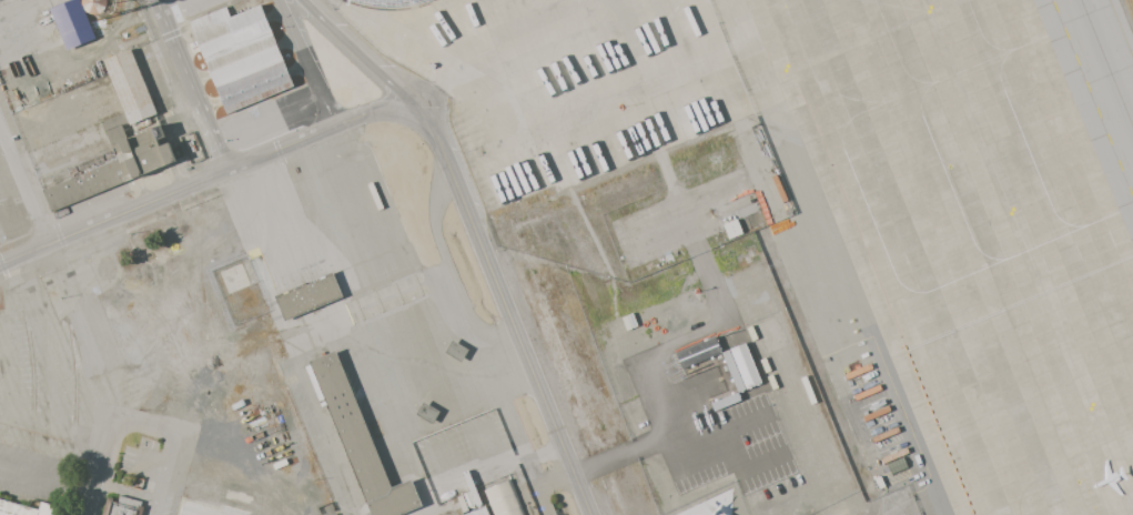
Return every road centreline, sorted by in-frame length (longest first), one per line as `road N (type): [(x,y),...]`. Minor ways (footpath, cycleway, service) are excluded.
road 1 (residential): [(592,514),(444,150),(431,131),(397,113),(337,128)]
road 2 (residential): [(0,264),(337,128)]
road 3 (residential): [(91,514),(114,435),(108,377),(47,245)]
road 4 (residential): [(444,150),(415,107),(302,0)]
road 5 (residential): [(159,0),(230,172)]
road 6 (residential): [(337,128),(285,0)]
road 7 (residential): [(0,133),(47,245)]

